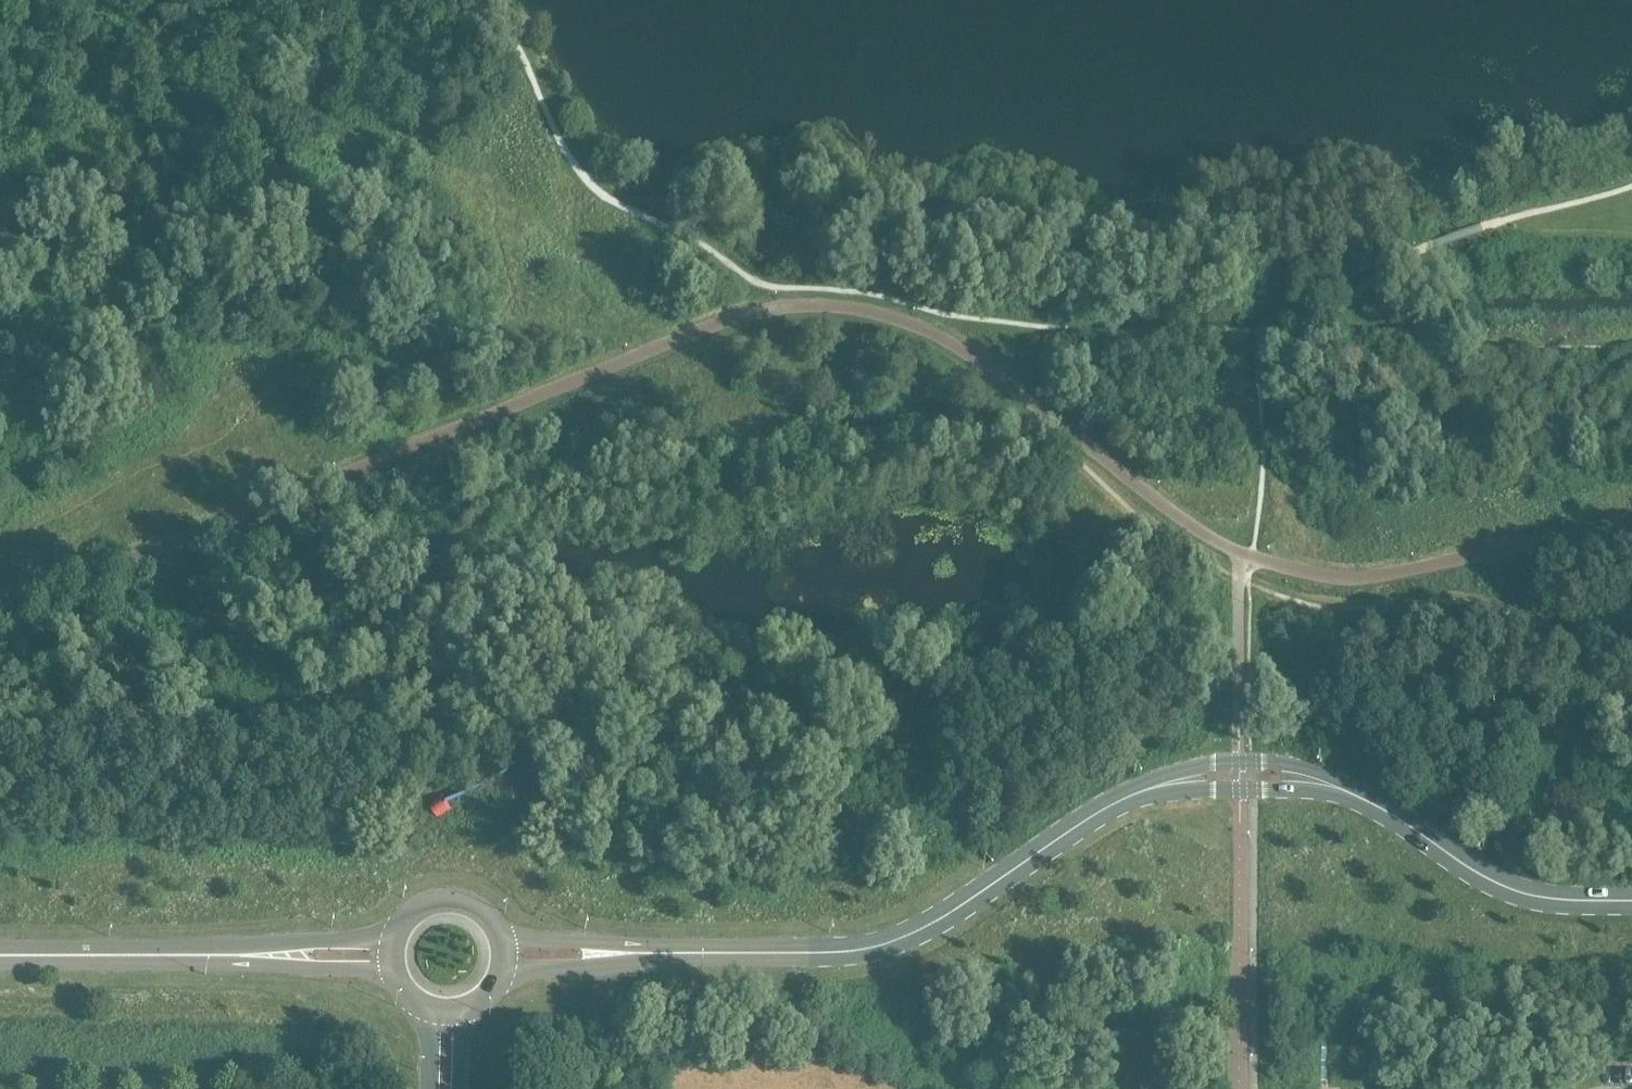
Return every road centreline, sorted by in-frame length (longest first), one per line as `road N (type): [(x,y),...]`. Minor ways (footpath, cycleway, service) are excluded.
road 1 (unclassified): [(636,950),(871,951),(942,923),(1104,812),(1156,791),(1240,776),(1333,787),(1509,888),(1543,899),(1631,902)]
road 2 (tertiary): [(249,952),(0,953)]
road 3 (tertiary): [(401,932),(249,952)]
road 4 (tertiary): [(249,952),(393,969)]
road 5 (unclassified): [(636,950),(495,931)]
road 6 (unclassified): [(502,976),(636,950)]

